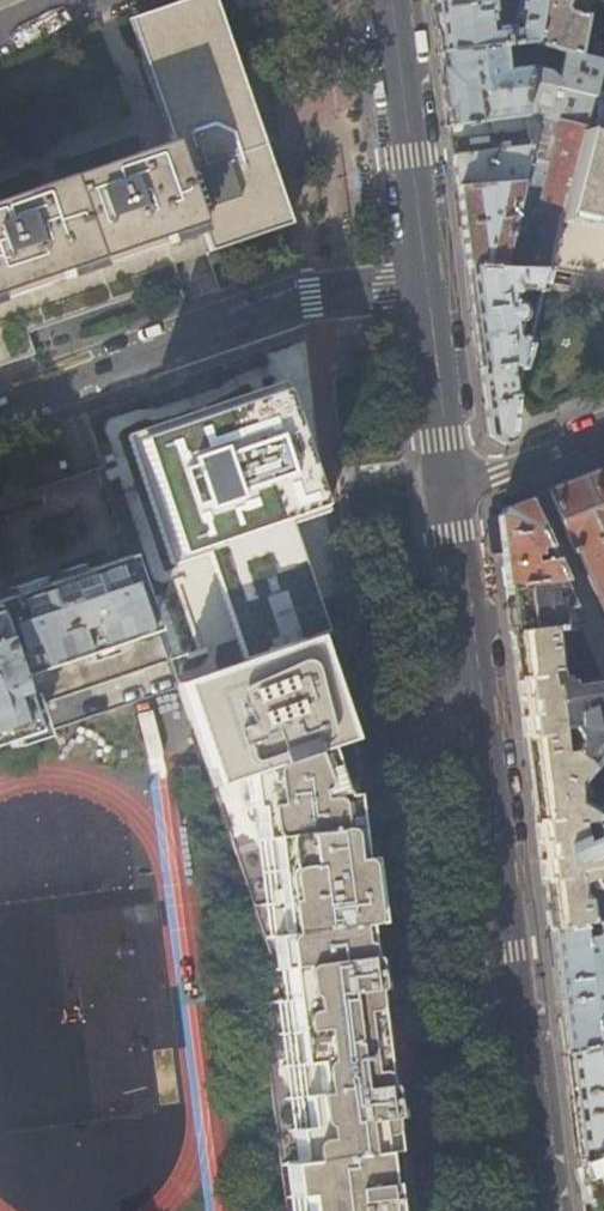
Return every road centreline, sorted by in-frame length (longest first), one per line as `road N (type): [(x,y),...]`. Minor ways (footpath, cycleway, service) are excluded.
road 1 (tertiary): [(447,497),(542,1210)]
road 2 (residential): [(417,286),(287,302),(0,400)]
road 3 (tertiary): [(382,0),(417,286)]
road 4 (tertiary): [(417,286),(447,497)]
road 5 (residential): [(603,436),(447,497)]

